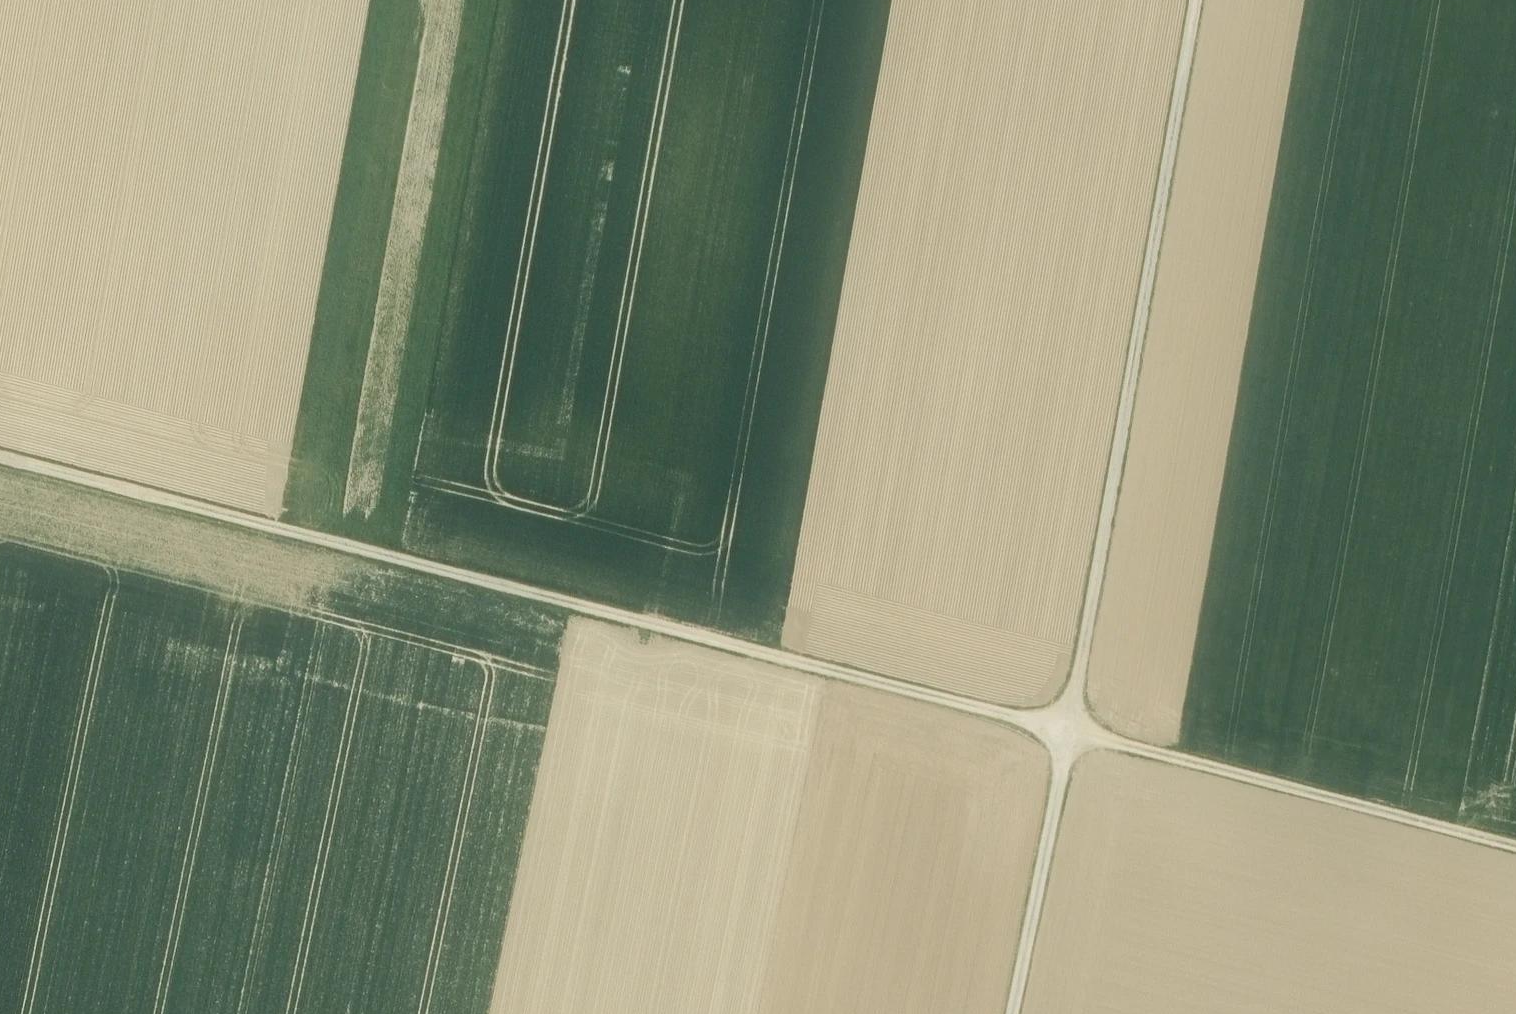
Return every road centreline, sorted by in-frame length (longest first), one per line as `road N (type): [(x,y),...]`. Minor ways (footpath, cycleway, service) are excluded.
road 1 (track): [(1515,848),(0,459)]
road 2 (track): [(1195,0),(1071,733),(1014,1013)]

